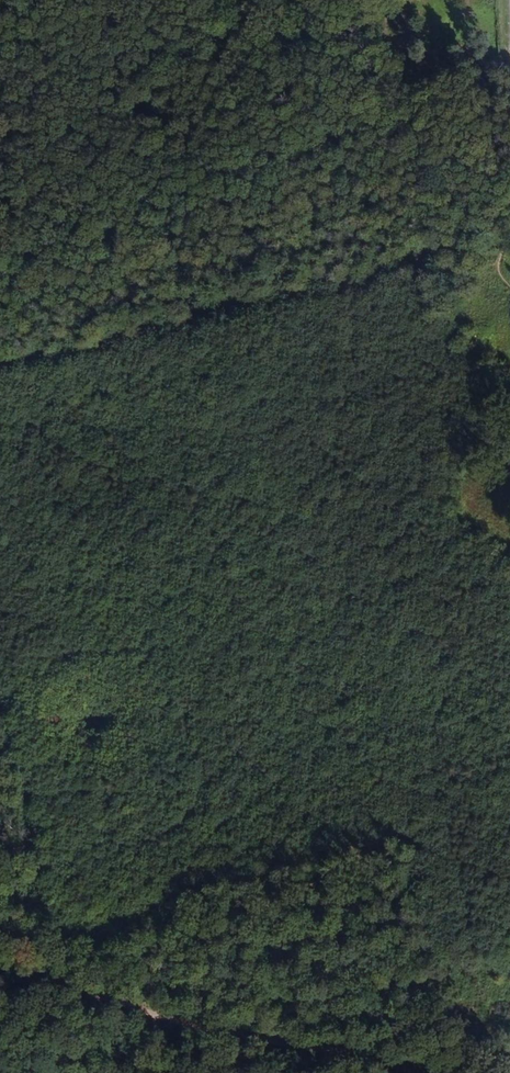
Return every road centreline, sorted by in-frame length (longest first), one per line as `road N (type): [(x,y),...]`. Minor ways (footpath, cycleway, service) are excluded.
road 1 (track): [(0,944),(126,995),(431,1072)]

